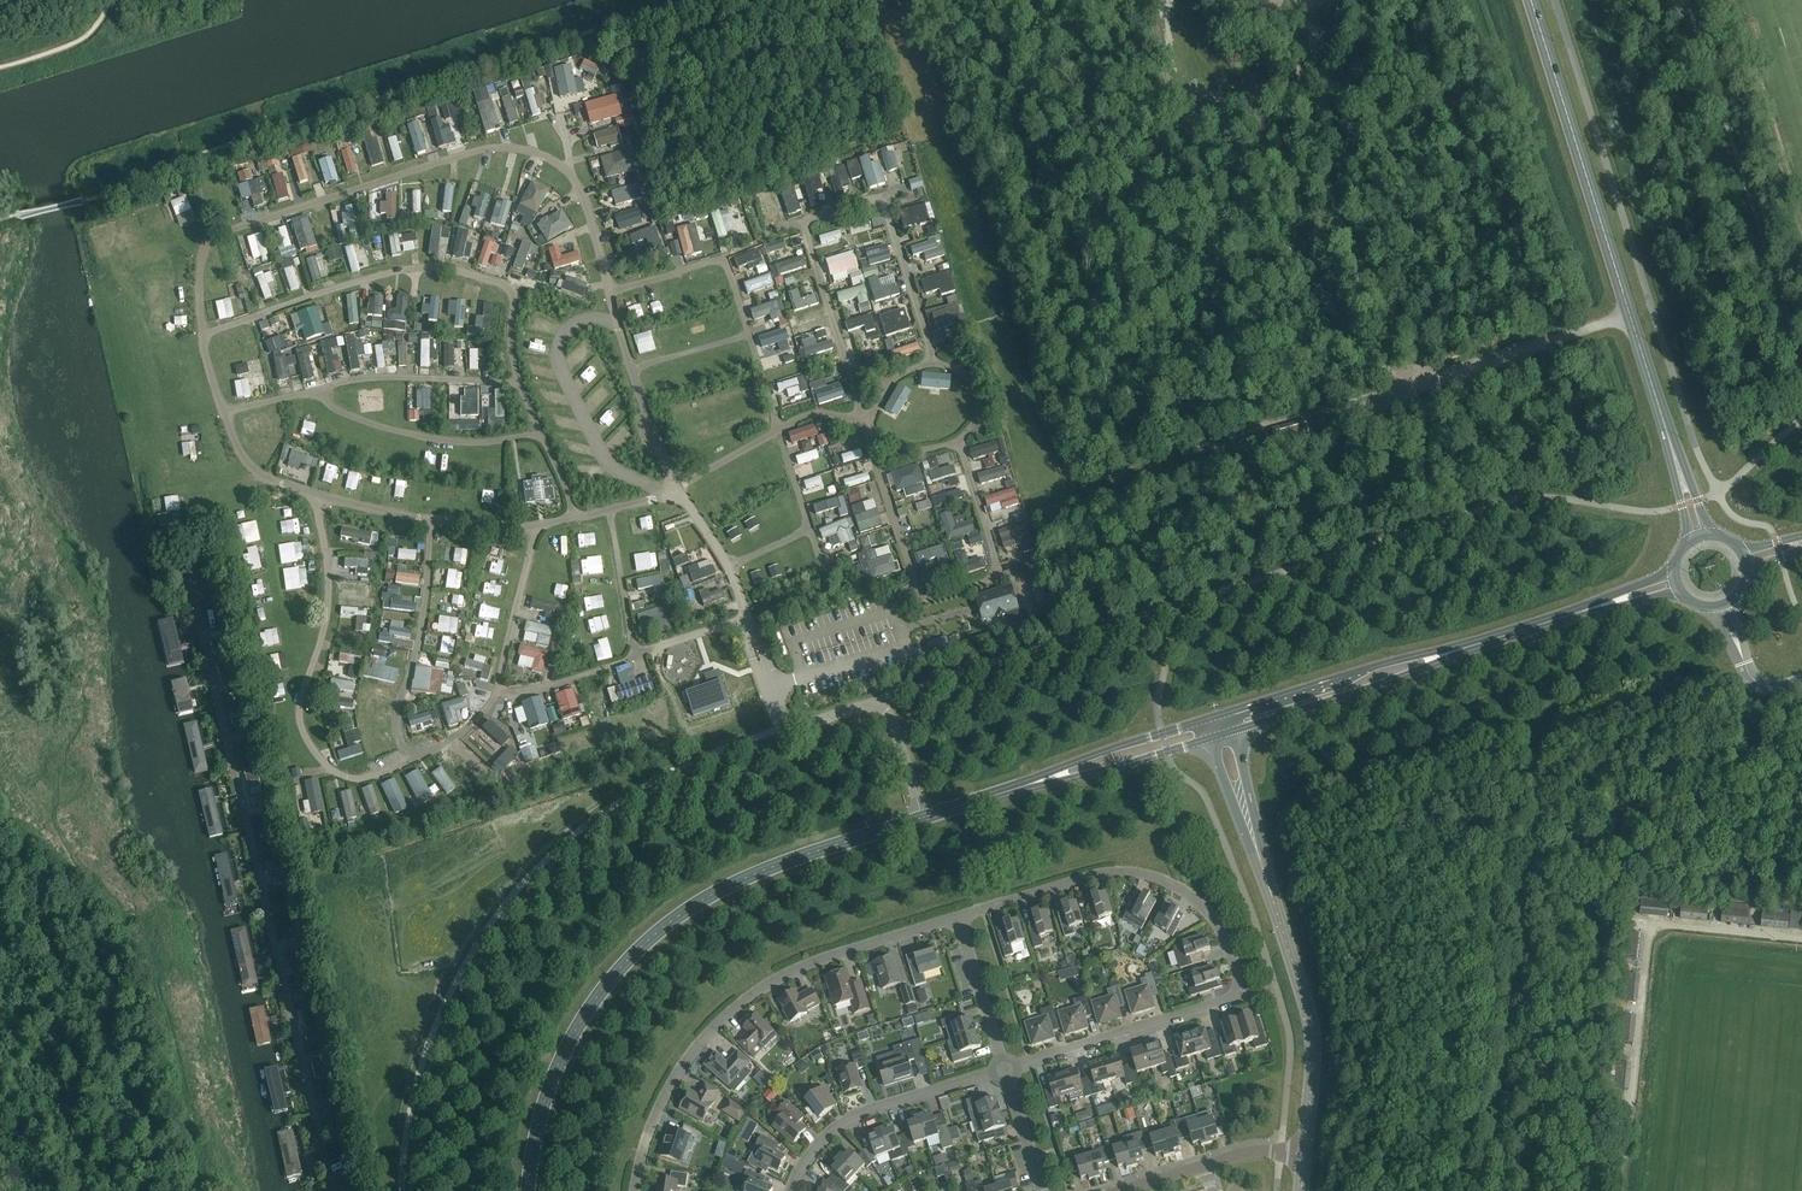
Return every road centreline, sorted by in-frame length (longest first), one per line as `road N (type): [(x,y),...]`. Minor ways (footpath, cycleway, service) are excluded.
road 1 (secondary): [(528,1190),(558,1064),(612,977),(649,939),(702,899),(751,875),(1045,778)]
road 2 (unclassified): [(330,1190),(190,583)]
road 3 (residential): [(1003,1069),(1243,995),(1212,917),(1158,879),(1103,873),(960,915)]
road 4 (secondary): [(1679,471),(1530,0)]
road 5 (residential): [(960,915),(805,965),(735,1007),(662,1102),(635,1190)]
road 6 (tertiary): [(1305,1153),(1313,1024),(1244,812)]
road 7 (secondary): [(1463,648),(1215,715)]
road 8 (residential): [(794,1190),(812,1150),(841,1126),(1003,1069)]
road 9 (track): [(1629,314),(1392,391)]
road 10 (secondary): [(1233,731),(1354,694),(1463,648)]
road 11 (secondary): [(1215,715),(1045,778)]
road 12 (secondary): [(1045,778),(1209,738)]
road 13 (residential): [(1003,1069),(960,915)]
road 14 (secondary): [(1463,648),(1601,607)]
road 15 (residential): [(1037,1190),(1003,1069)]

